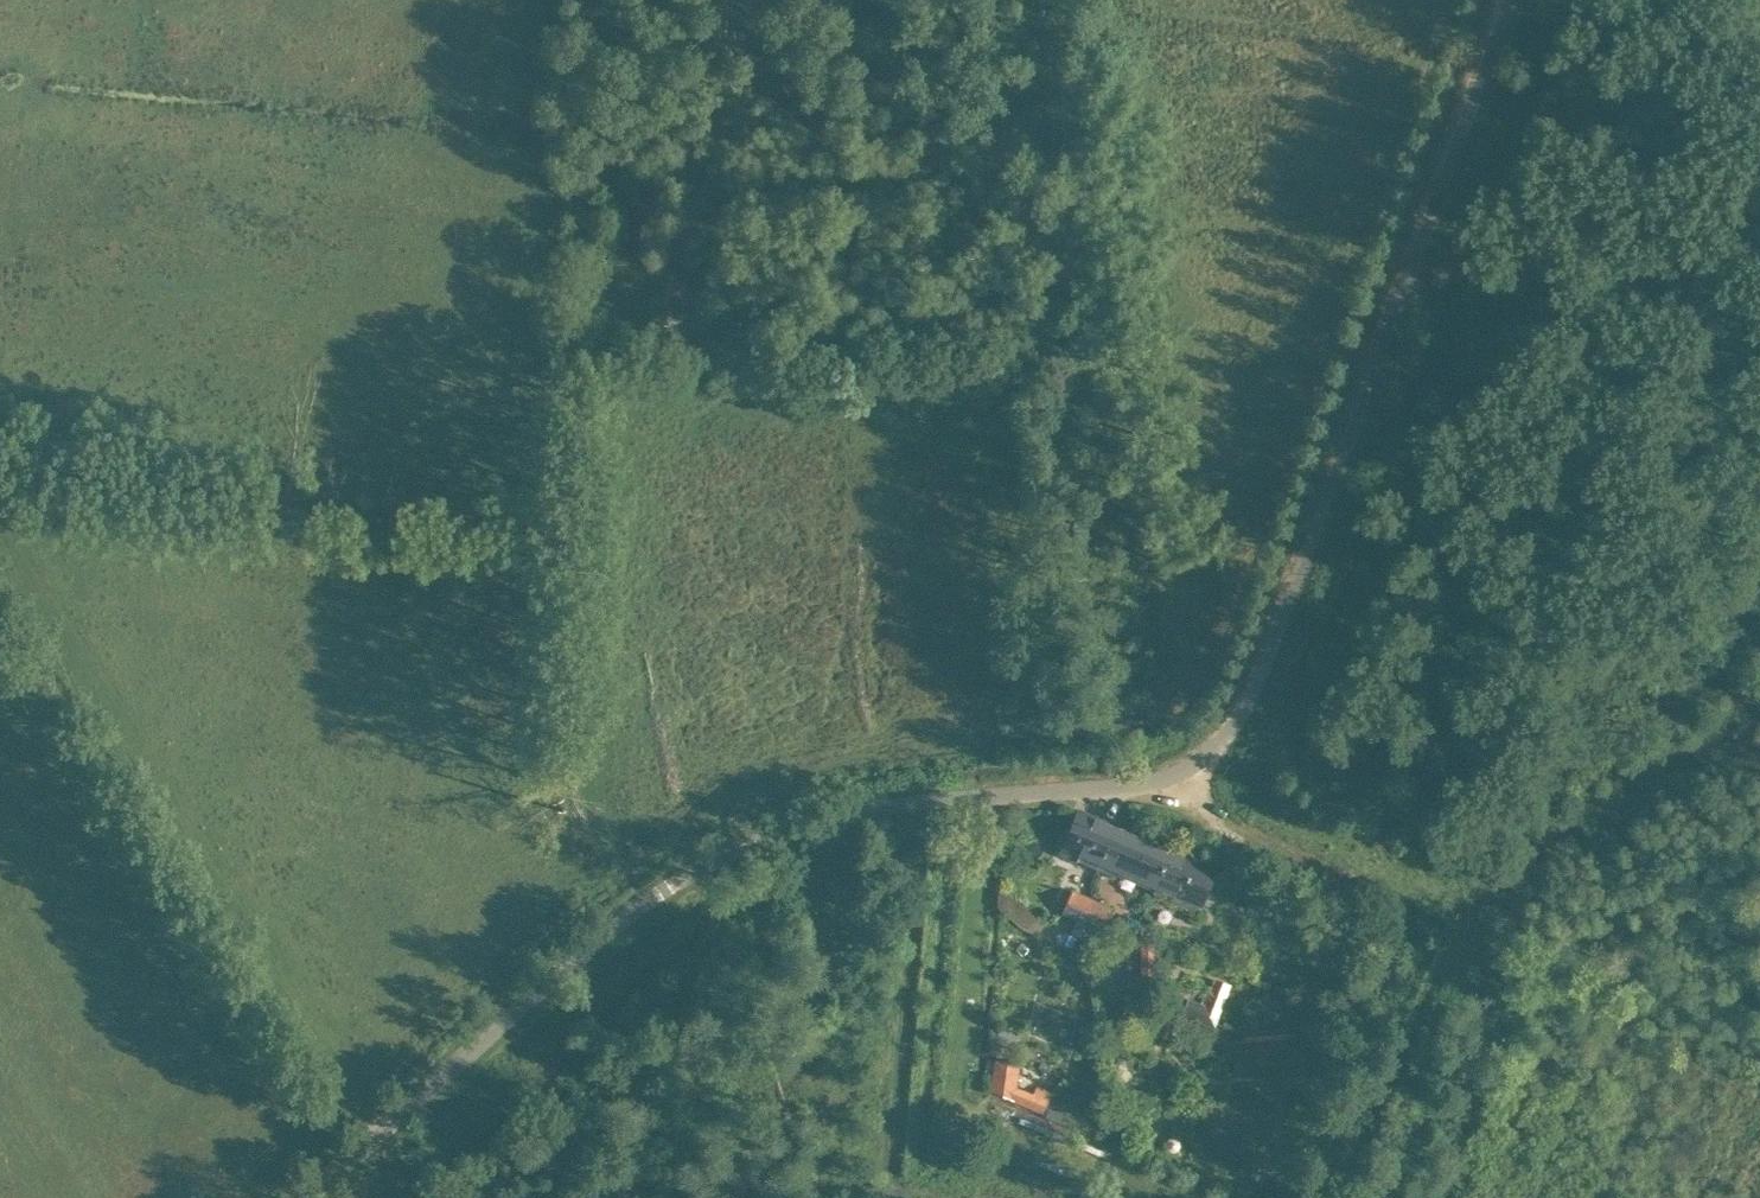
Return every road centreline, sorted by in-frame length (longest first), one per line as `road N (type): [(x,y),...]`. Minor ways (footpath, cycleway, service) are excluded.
road 1 (unclassified): [(308,1197),(624,917),(751,843),(890,805),(1118,787),(1178,772),(1210,750),(1236,722),(1258,677),(1509,0)]

